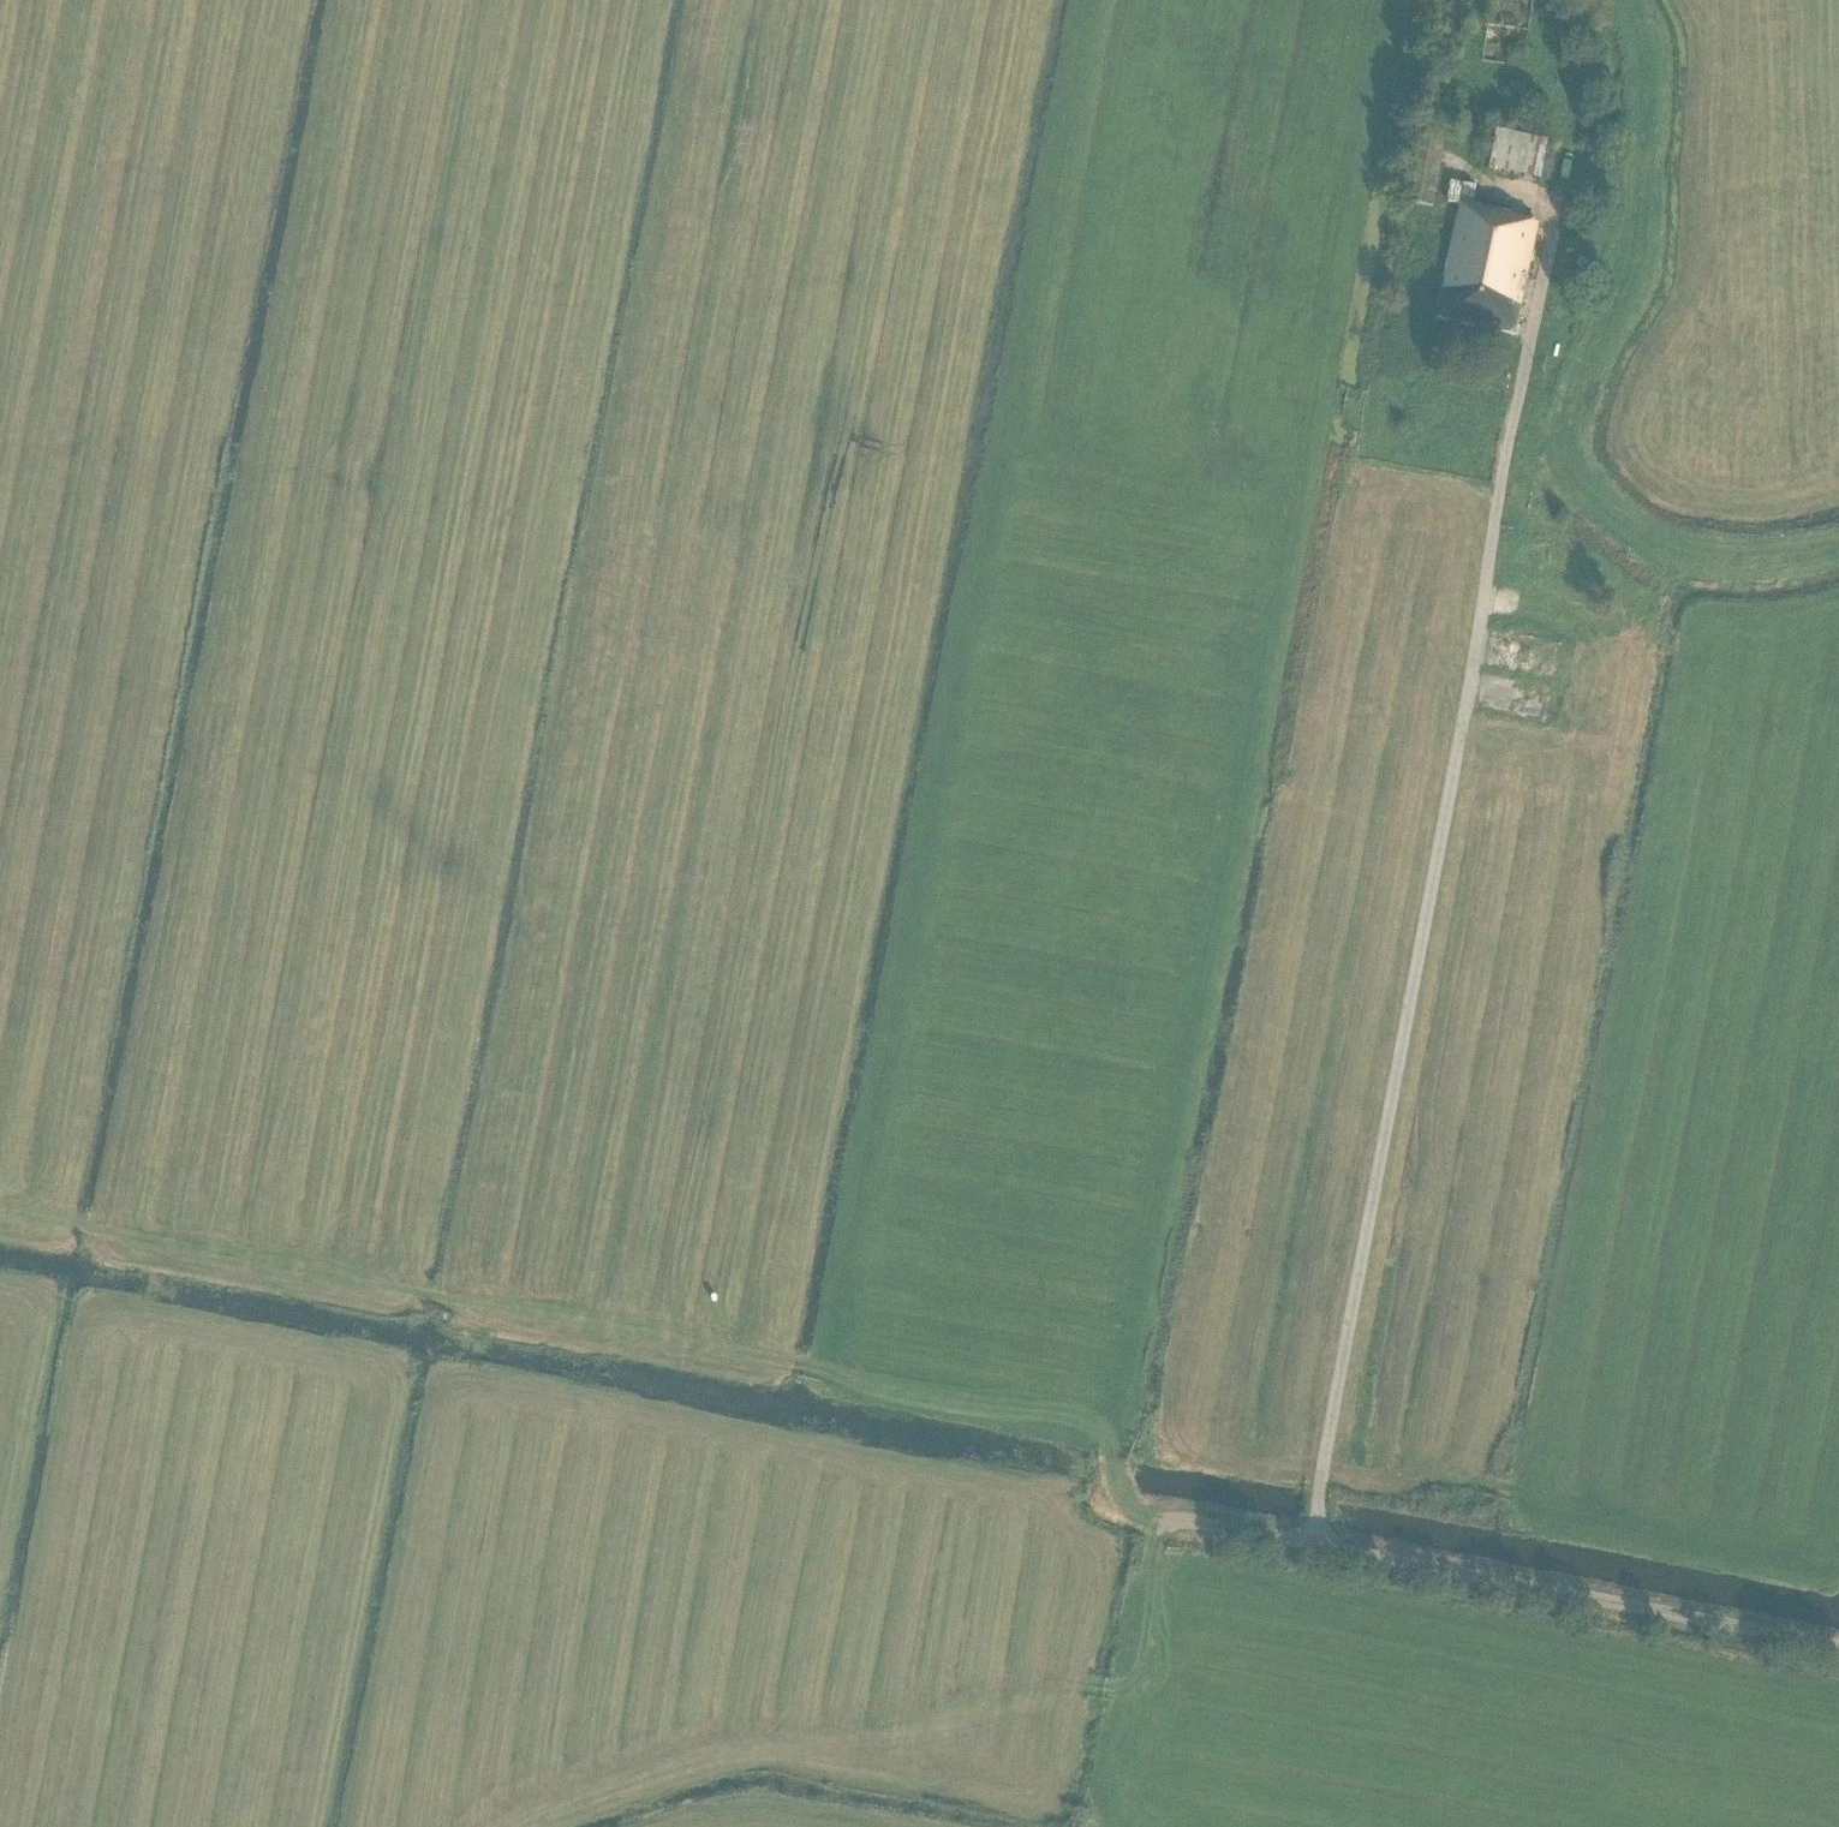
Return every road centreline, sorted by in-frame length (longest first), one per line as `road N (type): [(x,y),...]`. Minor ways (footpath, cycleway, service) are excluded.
road 1 (unclassified): [(1838,1646),(1312,1545)]
road 2 (track): [(1115,1461),(1119,1493),(1144,1508),(1312,1545)]

